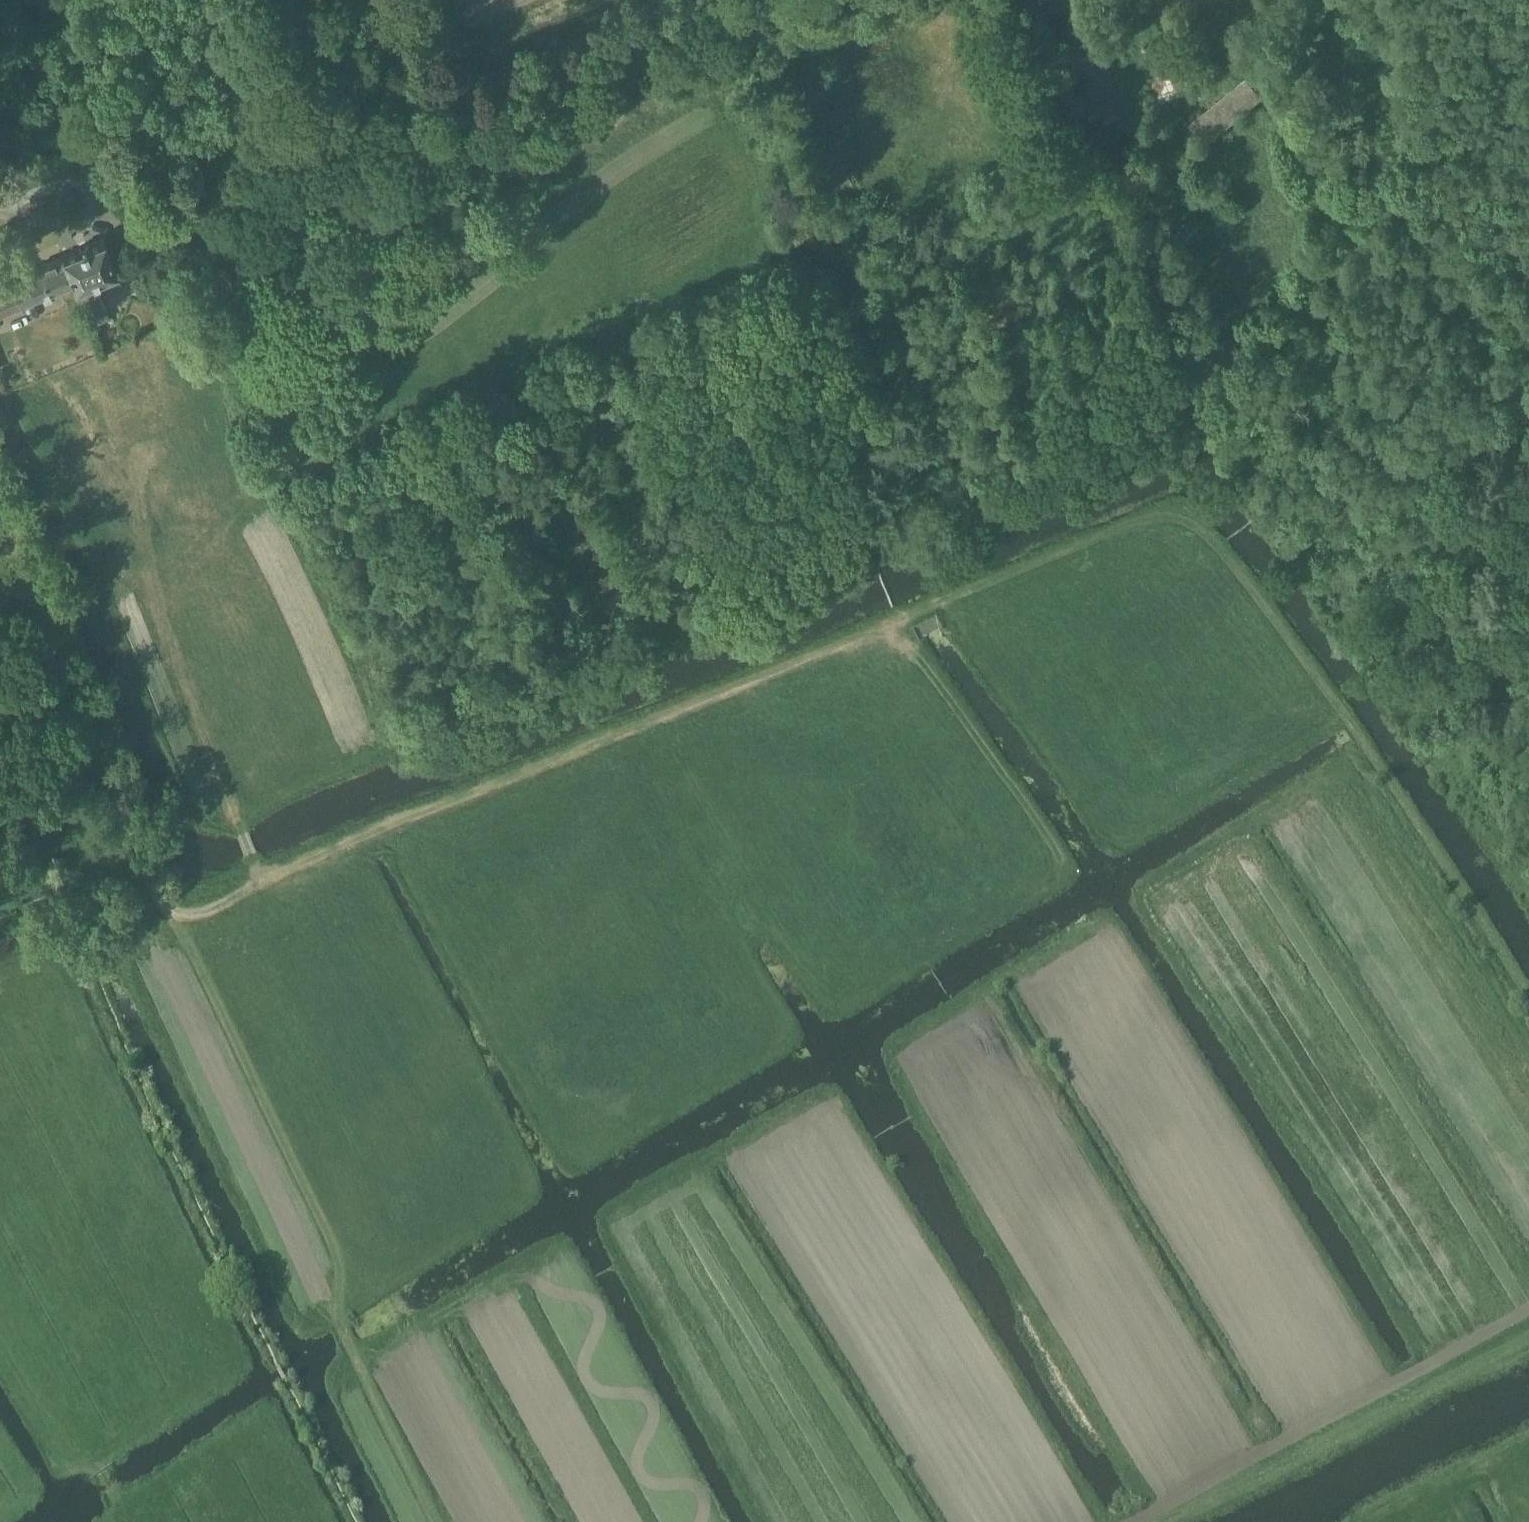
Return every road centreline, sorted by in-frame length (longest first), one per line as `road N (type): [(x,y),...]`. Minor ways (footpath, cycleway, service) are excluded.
road 1 (track): [(89,959),(130,928),(145,902),(177,912),(250,888),(1106,533),(1176,515),(1216,544)]
road 2 (track): [(0,515),(145,902)]

